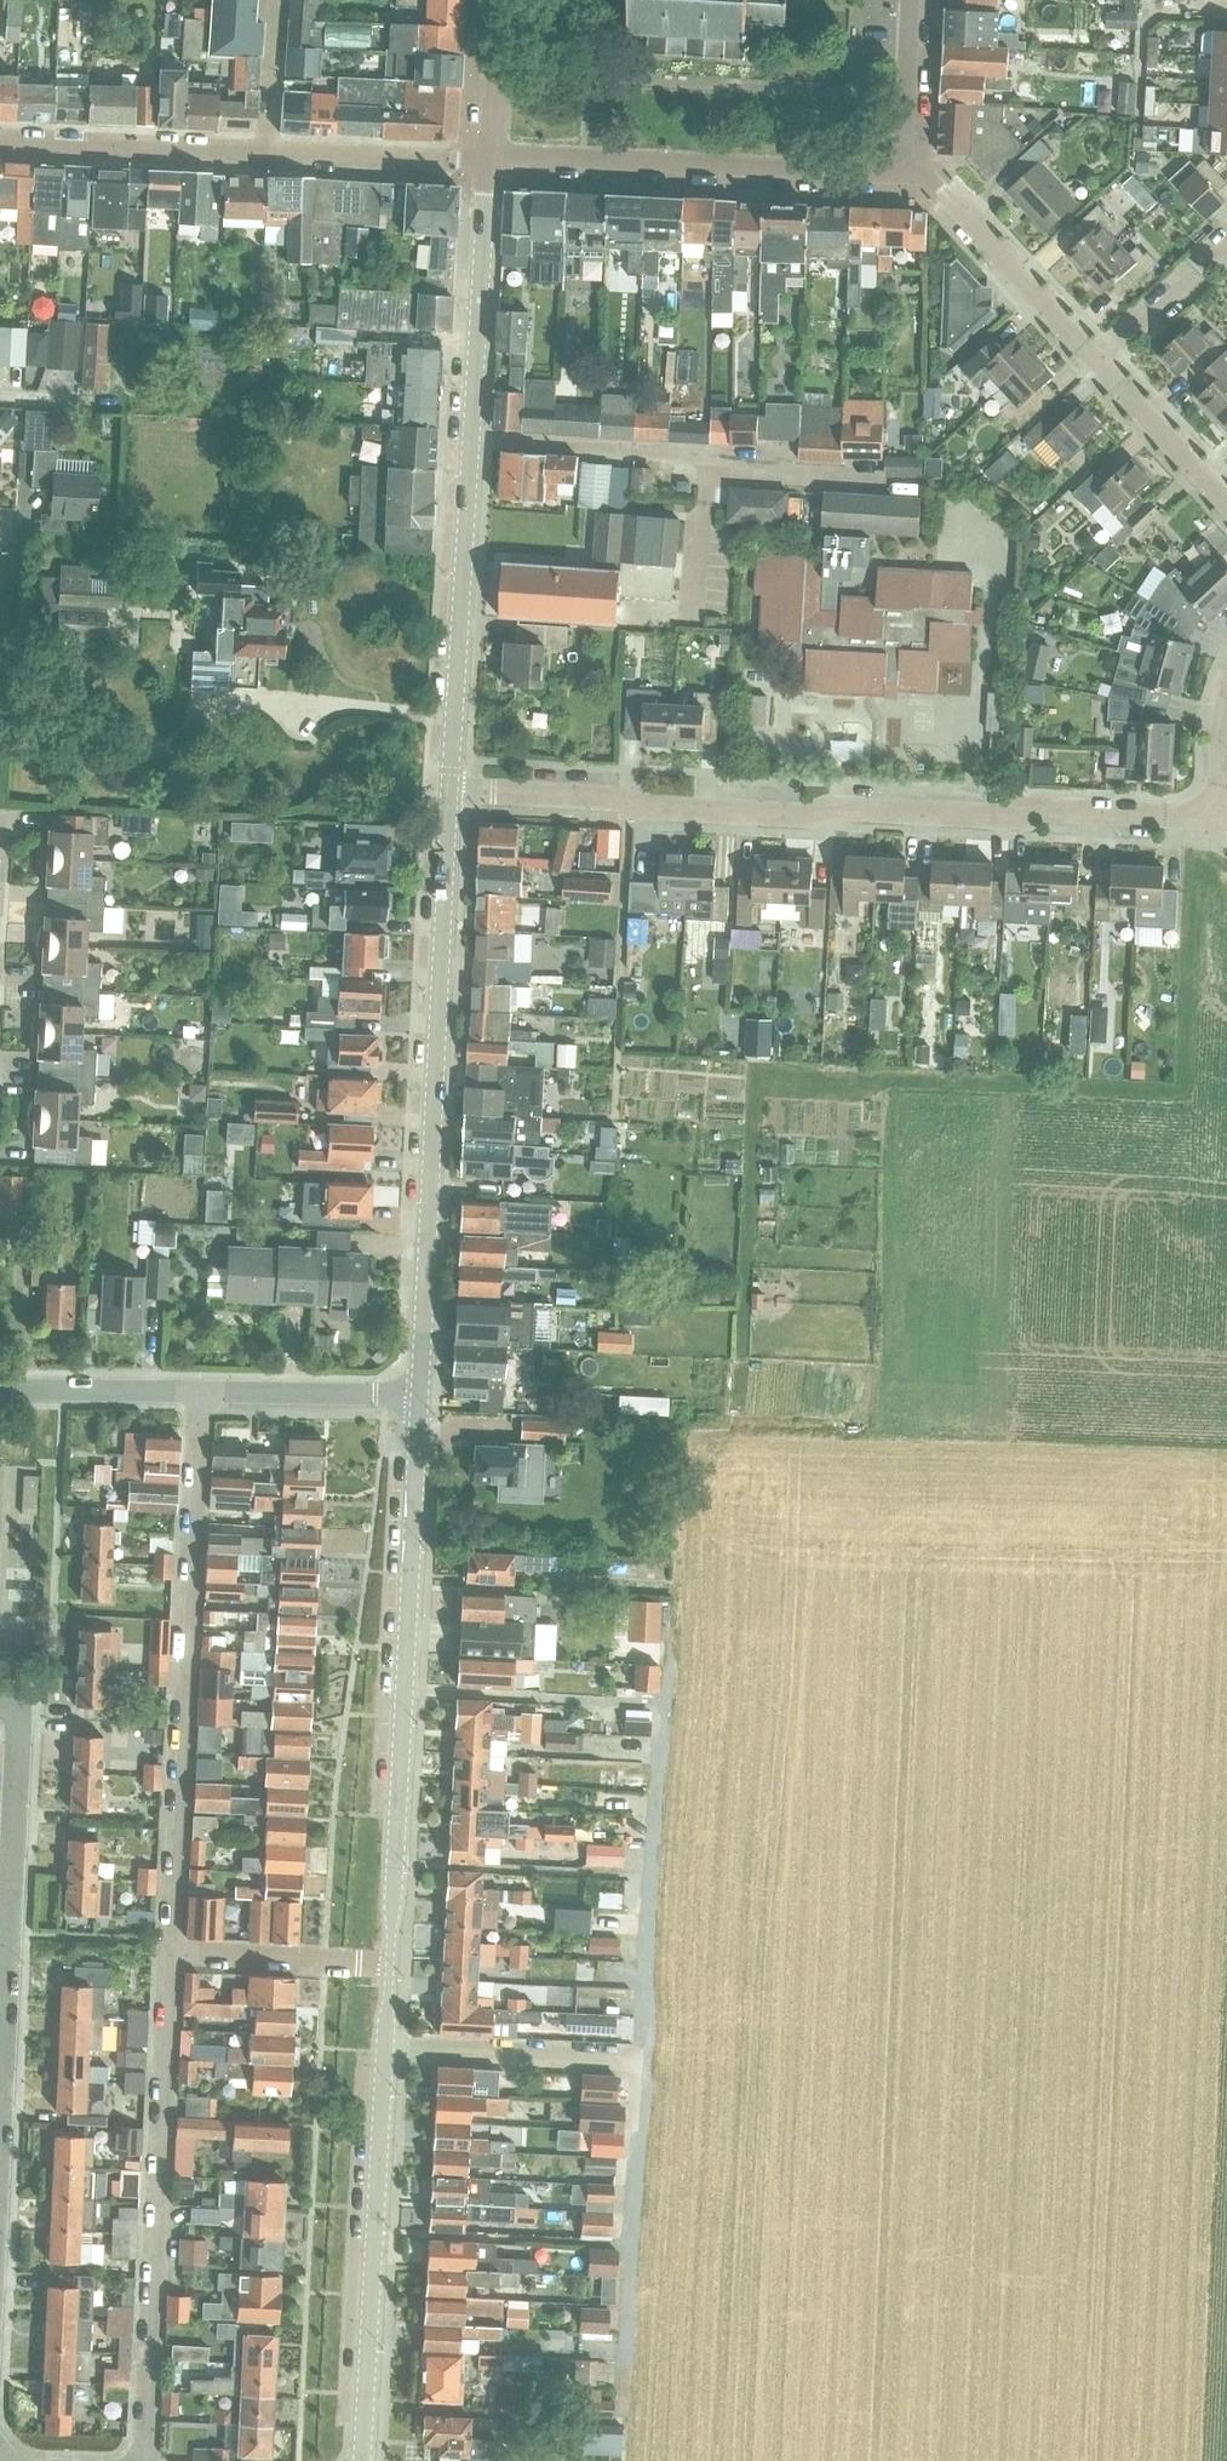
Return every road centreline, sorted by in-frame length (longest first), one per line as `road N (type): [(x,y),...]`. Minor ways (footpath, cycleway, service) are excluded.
road 1 (residential): [(1218,816),(452,785)]
road 2 (secondary): [(423,1394),(452,785)]
road 3 (secondary): [(392,1963),(423,1394)]
road 4 (residential): [(172,1955),(199,1386)]
road 5 (residential): [(148,2460),(172,1955)]
road 6 (secondary): [(363,2460),(392,1963)]
road 7 (residential): [(0,2179),(17,1725),(0,1704)]
road 8 (residential): [(490,158),(905,172)]
road 9 (secondary): [(452,785),(472,441)]
road 10 (secondary): [(472,441),(490,158)]
road 11 (residential): [(1098,364),(933,178),(905,172)]
road 12 (residential): [(265,151),(0,139)]
road 13 (residential): [(472,441),(729,456)]
road 14 (residential): [(490,158),(265,151)]
road 15 (residential): [(423,1394),(199,1386)]
road 16 (residential): [(172,1955),(392,1963)]
road 17 (residential): [(199,1386),(0,1387)]
road 18 (residential): [(729,456),(753,475),(918,487)]
road 19 (residential): [(1226,502),(1098,364)]
road 20 (residential): [(1098,364),(1226,247)]
road 21 (residential): [(905,172),(912,0)]
road 22 (residential): [(729,456),(700,531),(692,615)]
road 23 (secondary): [(490,158),(501,0)]
road 24 (residential): [(275,0),(265,151)]
road 25 (residential): [(1218,816),(1226,694)]

